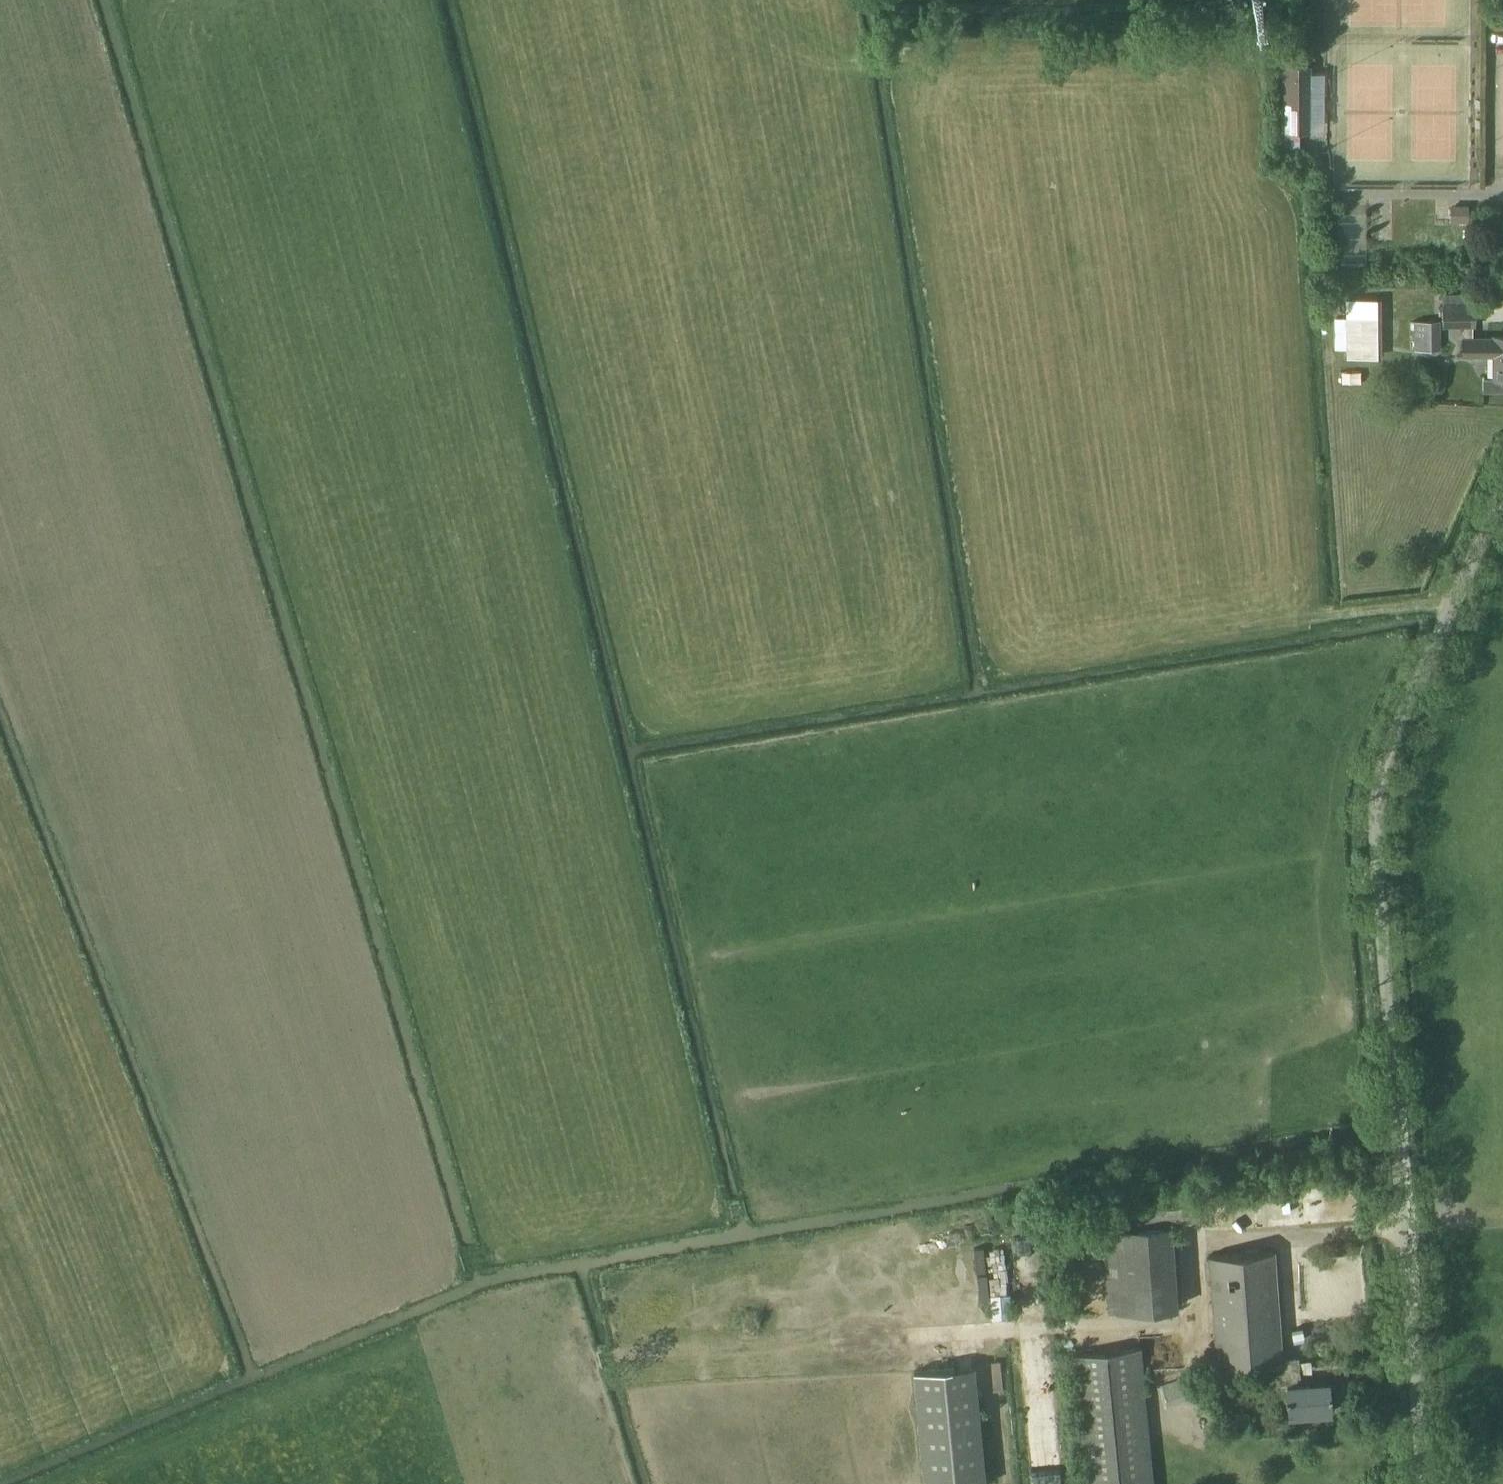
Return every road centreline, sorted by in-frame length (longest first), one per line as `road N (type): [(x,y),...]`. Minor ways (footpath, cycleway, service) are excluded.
road 1 (unclassified): [(1424,1483),(1377,797),(1382,766),(1502,496)]

